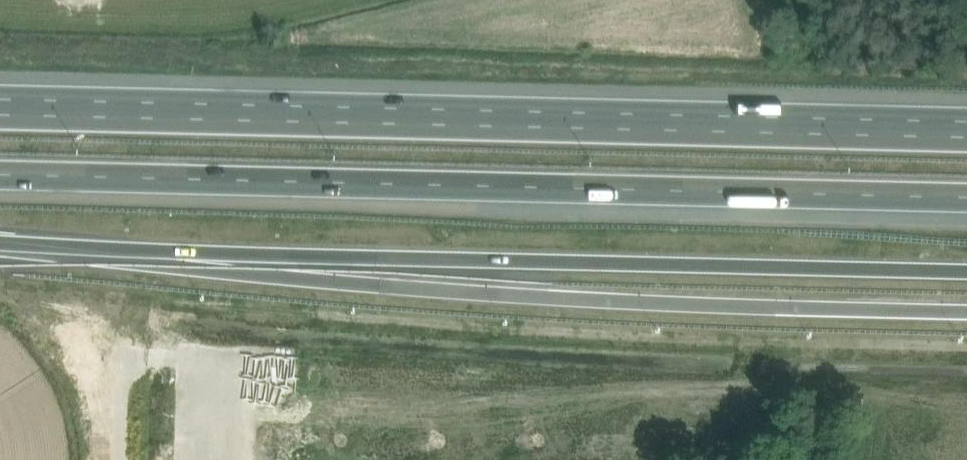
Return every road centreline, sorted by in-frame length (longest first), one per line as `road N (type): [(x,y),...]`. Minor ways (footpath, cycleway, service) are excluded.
road 1 (motorway): [(0,173),(966,199)]
road 2 (motorway): [(966,127),(0,104)]
road 3 (motorway): [(333,267),(468,291),(966,311)]
road 4 (motorway): [(333,267),(458,257),(966,273)]
road 5 (motorway): [(0,245),(333,267)]

